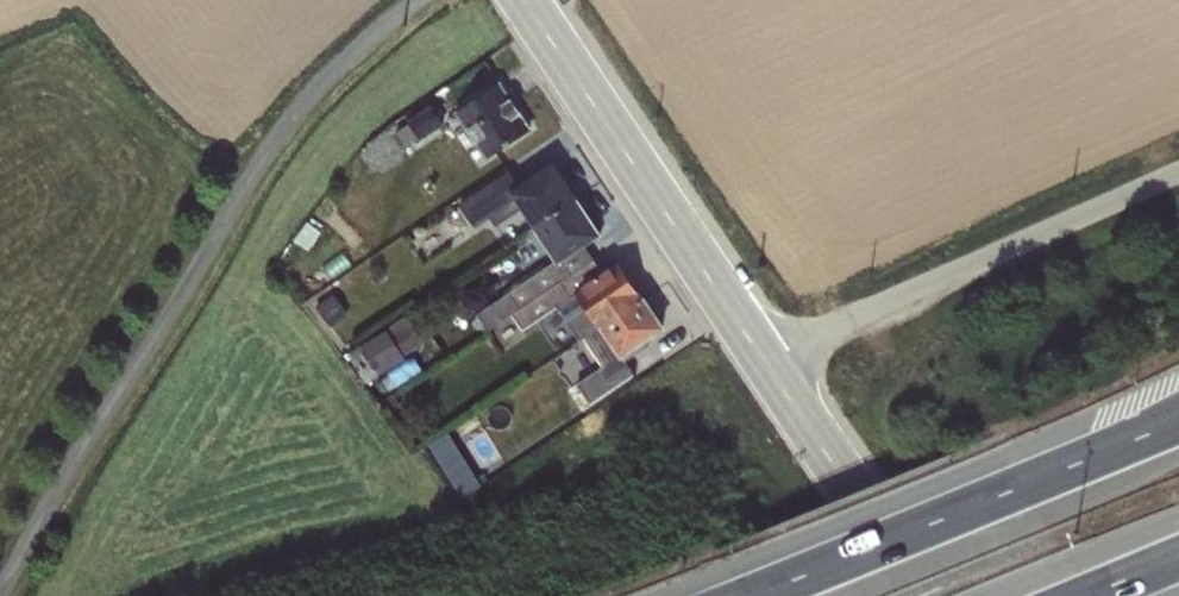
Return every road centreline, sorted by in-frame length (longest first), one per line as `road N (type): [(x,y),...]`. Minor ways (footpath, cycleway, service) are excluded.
road 1 (motorway): [(1178,419),(752,595)]
road 2 (unclassified): [(760,357),(1178,175)]
road 3 (secondary): [(760,357),(524,0)]
road 4 (secondary): [(928,595),(760,357)]

